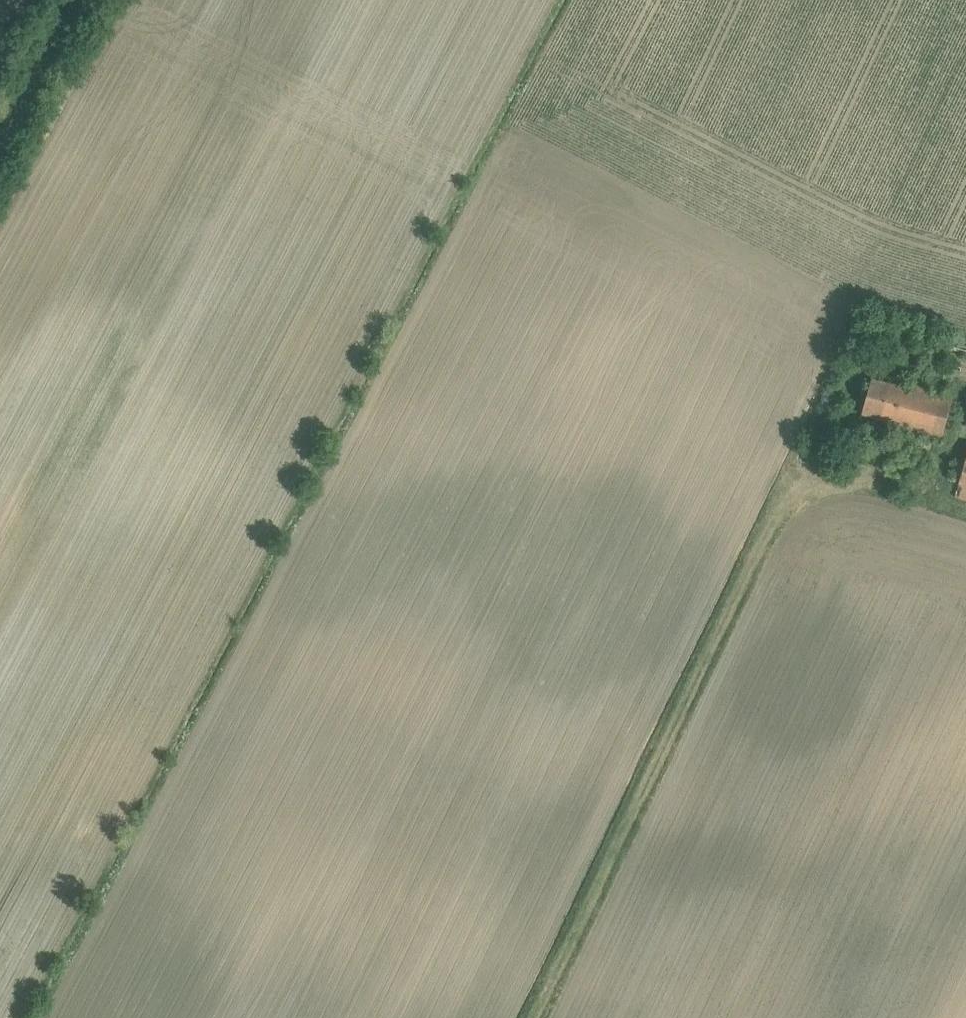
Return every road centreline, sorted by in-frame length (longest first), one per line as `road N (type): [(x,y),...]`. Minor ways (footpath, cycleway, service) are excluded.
road 1 (unclassified): [(90,0),(0,167)]

